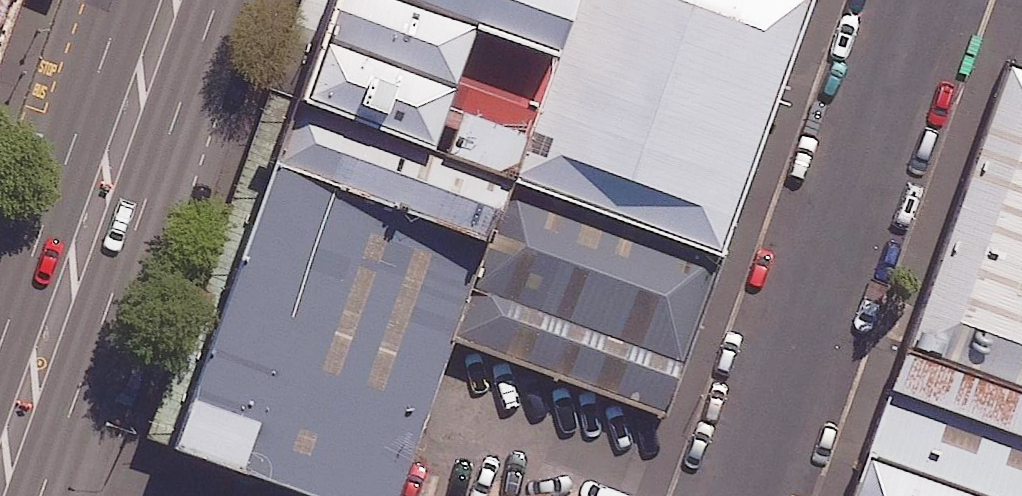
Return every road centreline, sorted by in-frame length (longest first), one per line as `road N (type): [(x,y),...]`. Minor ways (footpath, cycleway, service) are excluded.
road 1 (secondary): [(220,0),(42,495)]
road 2 (residential): [(919,0),(742,495)]
road 3 (secondary): [(0,345),(123,0)]

